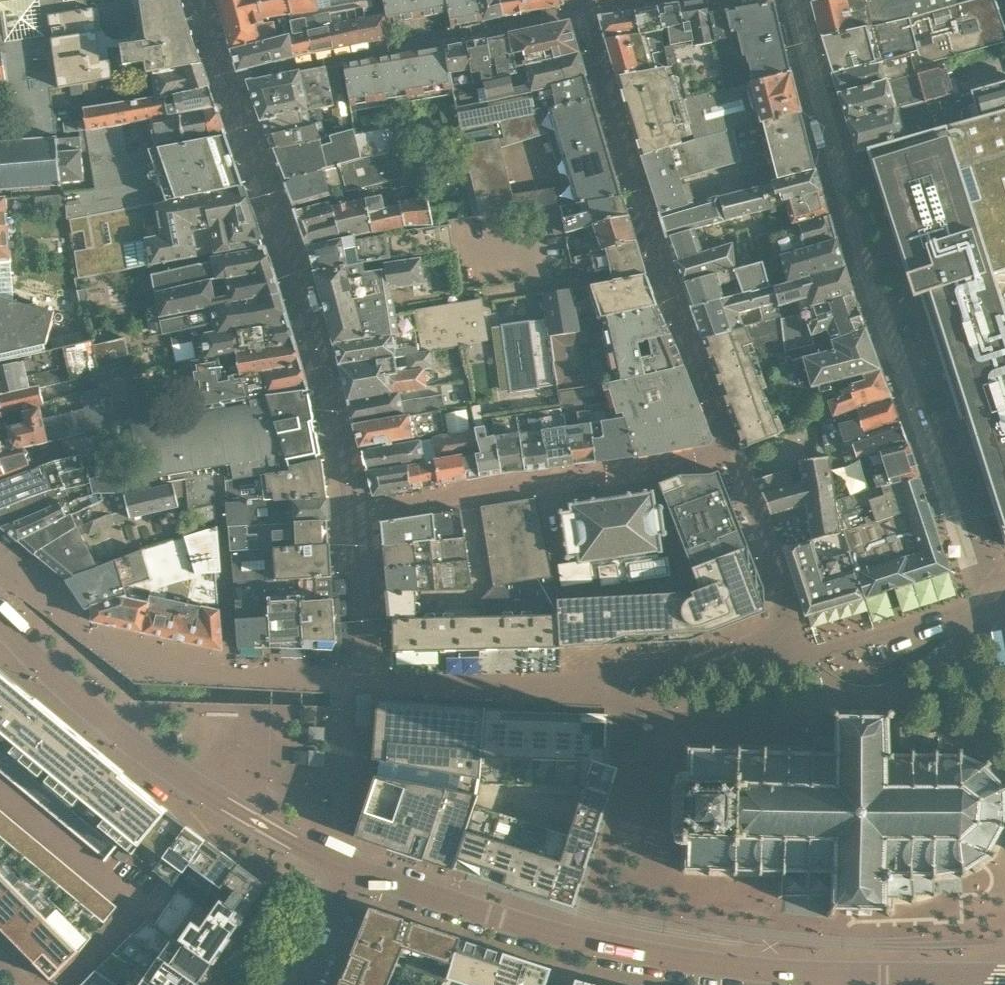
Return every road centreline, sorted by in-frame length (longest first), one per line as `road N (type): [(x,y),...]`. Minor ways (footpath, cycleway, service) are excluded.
road 1 (residential): [(831,976),(618,950),(349,868)]
road 2 (residential): [(349,868),(199,786),(89,705),(0,625)]
road 3 (residential): [(1004,973),(831,976)]
road 4 (residential): [(299,984),(349,868)]

